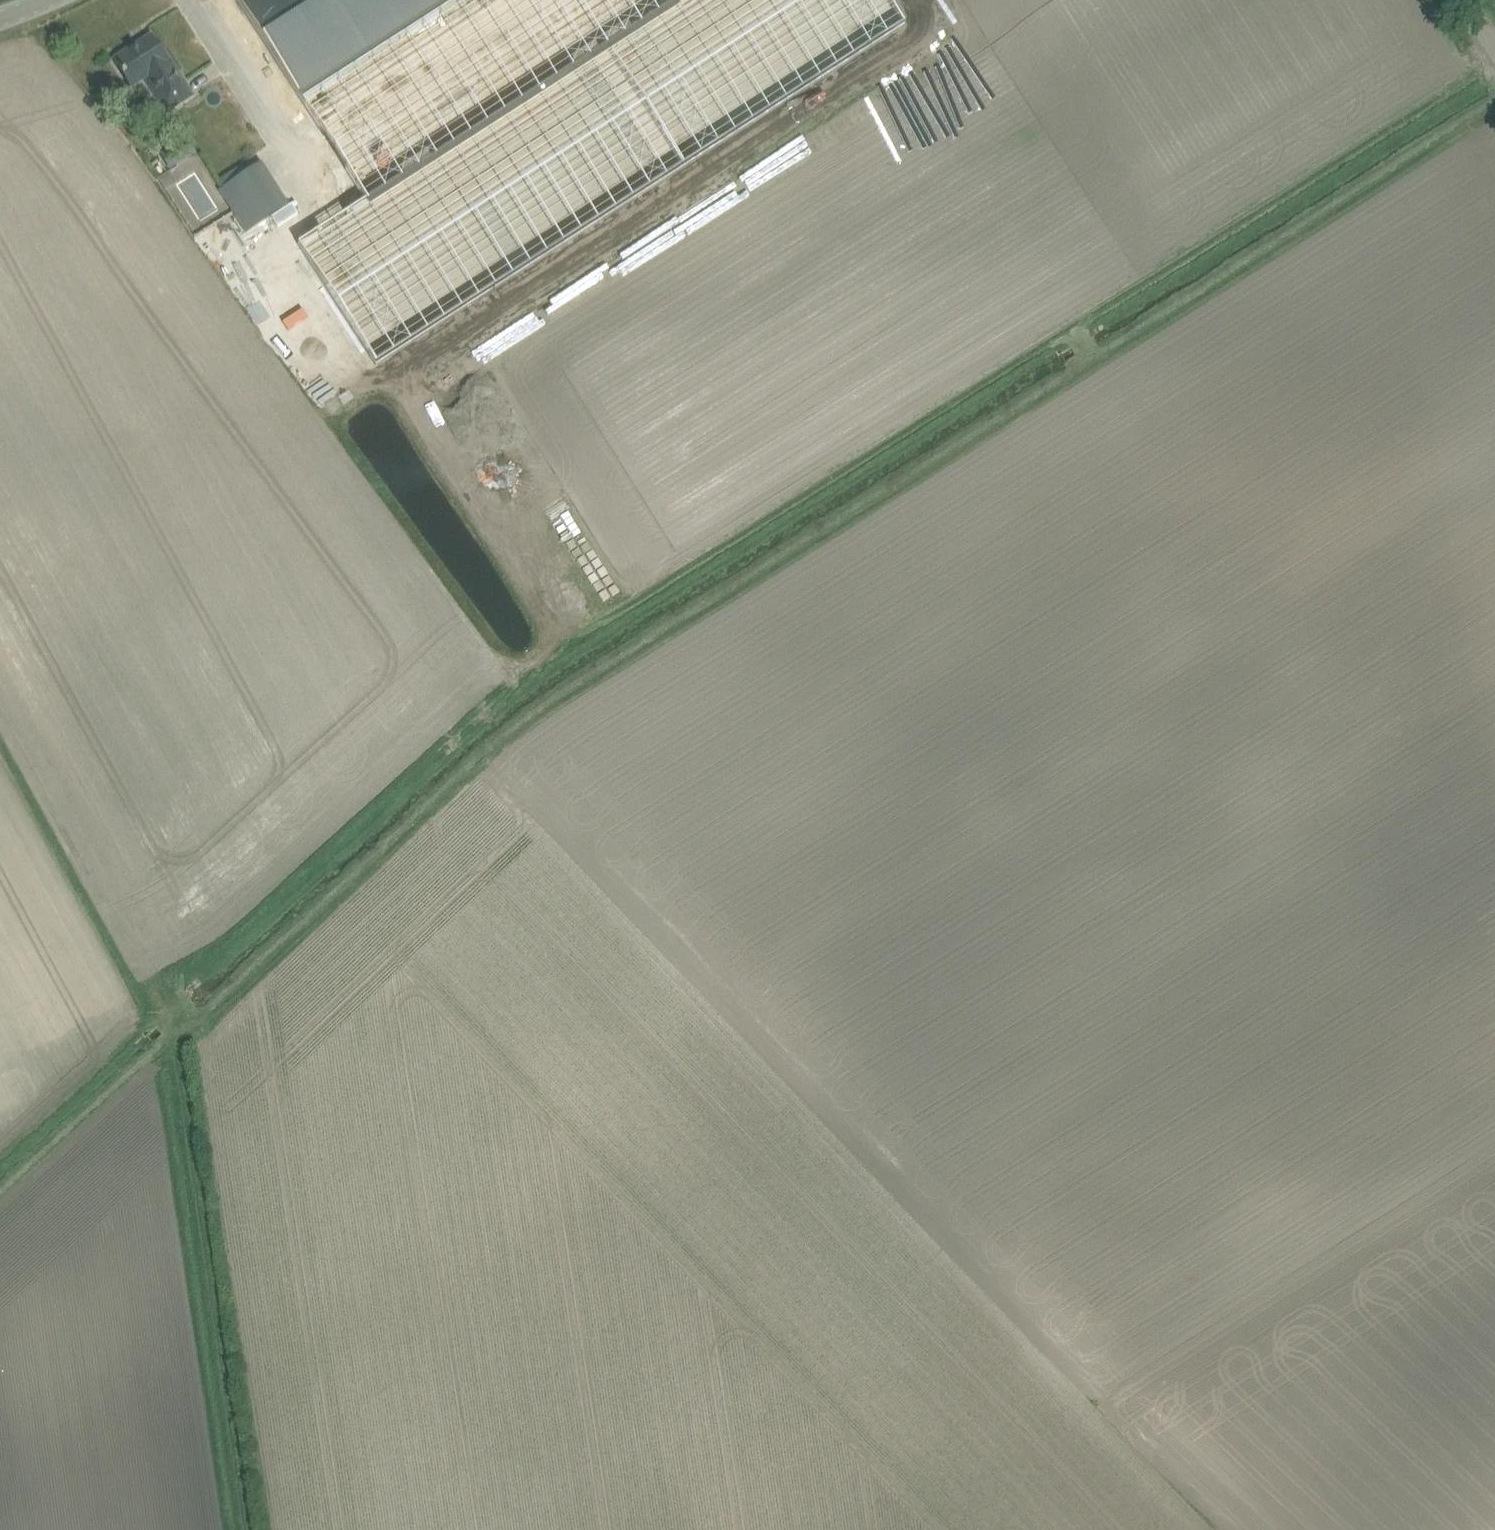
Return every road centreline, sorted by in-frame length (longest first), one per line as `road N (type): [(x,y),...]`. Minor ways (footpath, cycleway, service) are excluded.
road 1 (track): [(0,705),(191,1052),(261,1529)]

